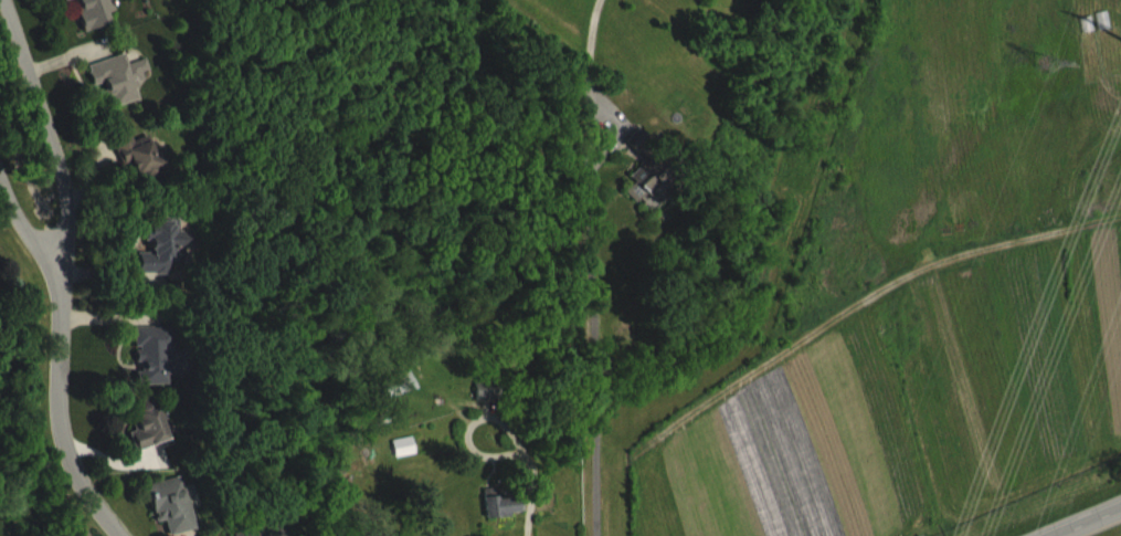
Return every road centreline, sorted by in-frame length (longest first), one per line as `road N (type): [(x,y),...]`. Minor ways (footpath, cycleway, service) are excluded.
road 1 (residential): [(111,535),(61,434),(56,270),(65,219),(2,0)]
road 2 (residential): [(56,270),(27,233),(0,160)]
road 3 (trunk): [(1120,492),(1007,535)]

